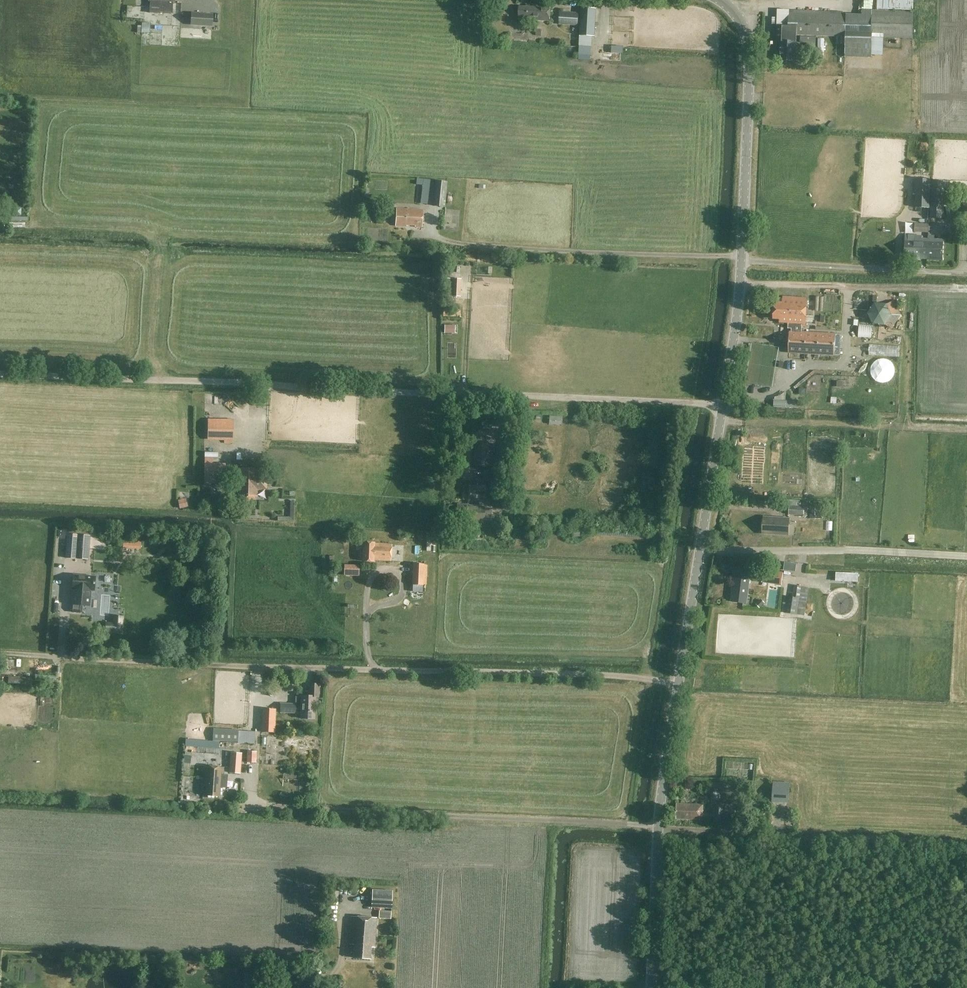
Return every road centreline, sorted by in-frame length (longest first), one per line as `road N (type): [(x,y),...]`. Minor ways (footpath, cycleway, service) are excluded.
road 1 (track): [(0,373),(723,404)]
road 2 (track): [(679,684),(58,656)]
road 3 (unclassified): [(658,829),(742,256)]
road 4 (track): [(658,825),(262,808)]
road 5 (track): [(742,256),(445,243),(435,232)]
road 6 (unclassified): [(742,256),(749,46),(721,0)]
road 7 (track): [(966,845),(737,833)]
road 8 (unclassified): [(966,273),(742,256)]
road 9 (unclassified): [(651,987),(658,829)]

